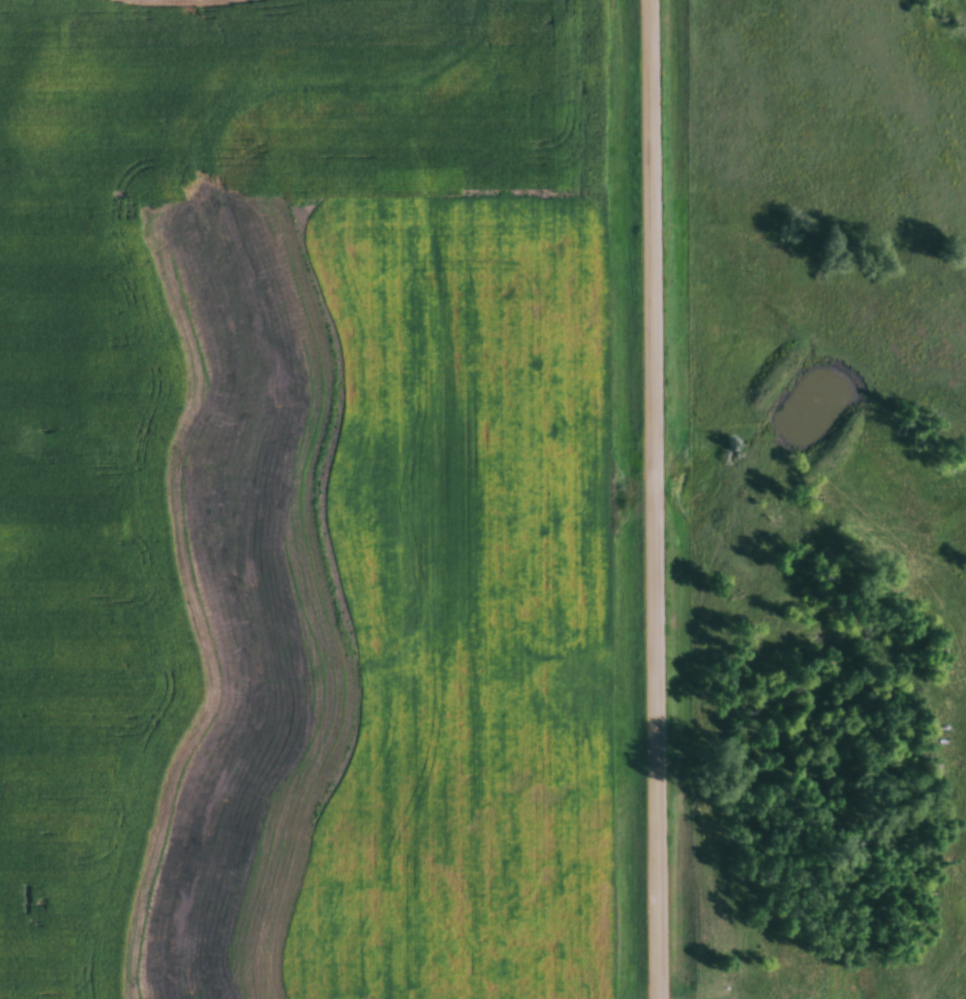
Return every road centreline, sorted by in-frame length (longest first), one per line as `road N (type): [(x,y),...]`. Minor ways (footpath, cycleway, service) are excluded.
road 1 (residential): [(659,998),(651,0)]

